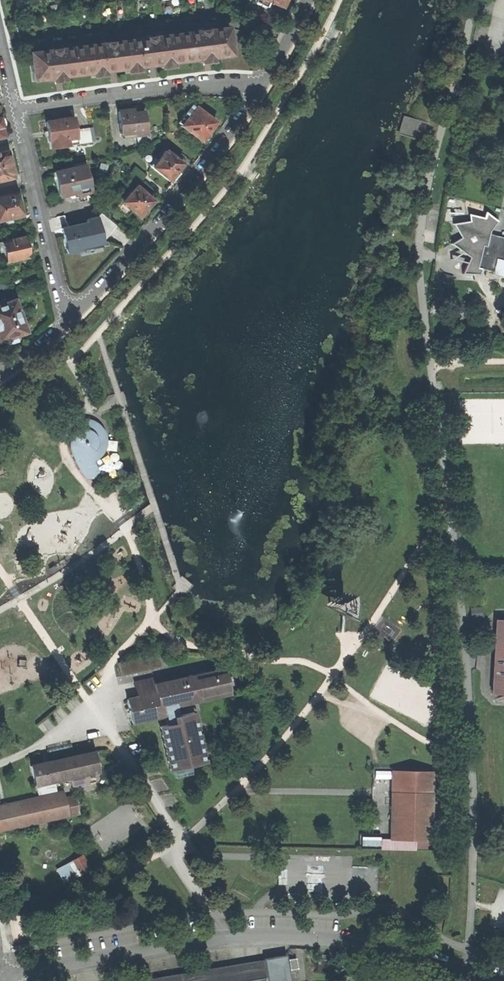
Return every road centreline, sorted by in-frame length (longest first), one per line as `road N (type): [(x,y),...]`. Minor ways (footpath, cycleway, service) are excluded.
road 1 (residential): [(501,980),(296,935),(230,937),(6,980)]
road 2 (residential): [(67,315),(164,209),(256,85)]
road 3 (residential): [(15,103),(256,85)]
road 4 (residential): [(15,103),(67,315)]

